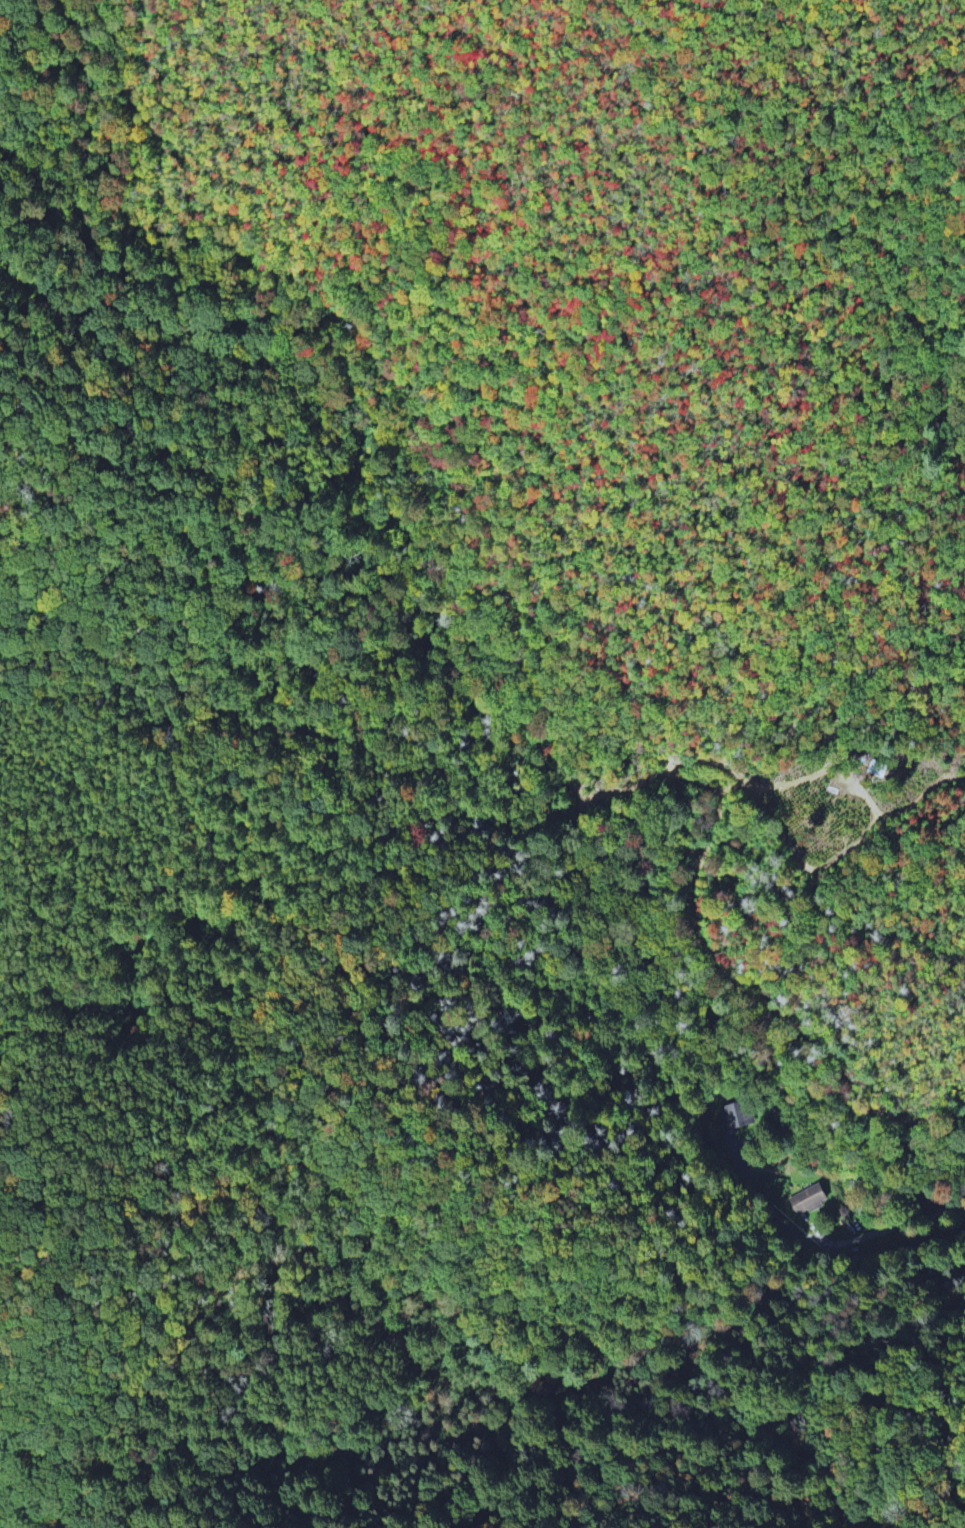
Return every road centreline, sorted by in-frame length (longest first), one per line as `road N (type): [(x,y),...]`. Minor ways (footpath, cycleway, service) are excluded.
road 1 (residential): [(964,1210),(833,1244)]

